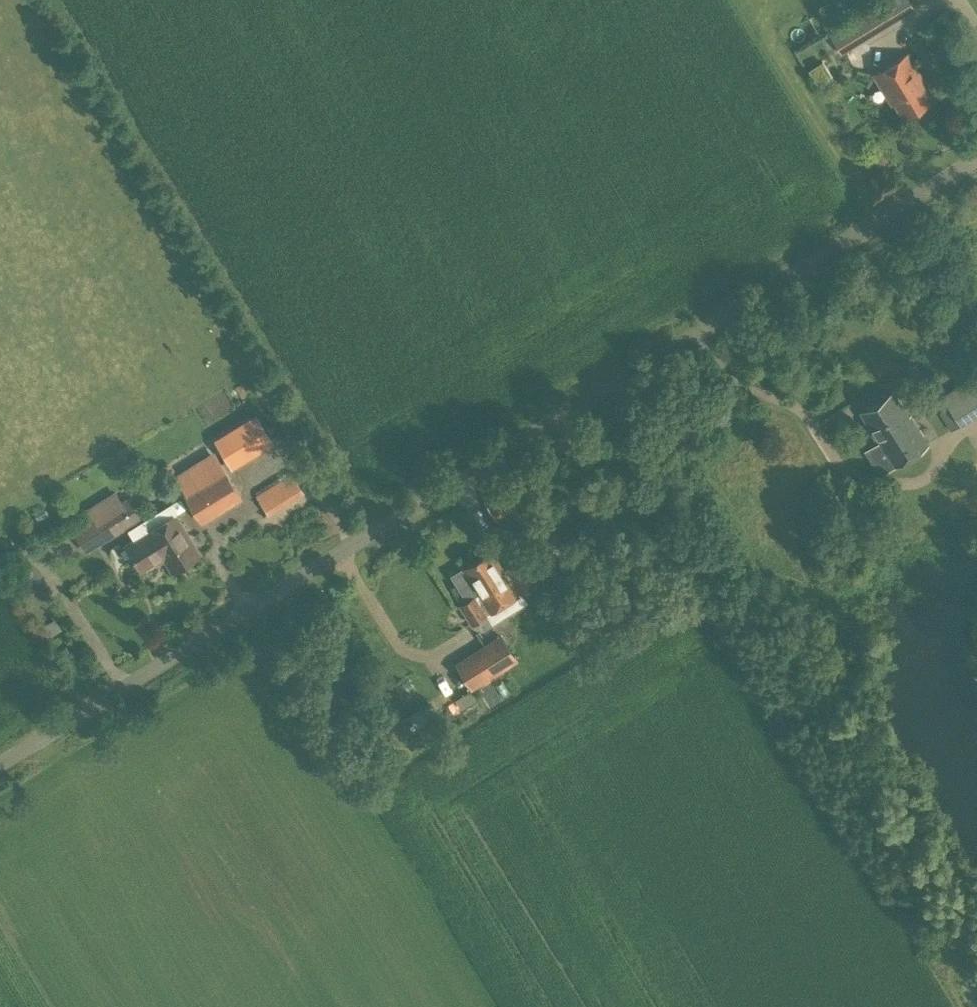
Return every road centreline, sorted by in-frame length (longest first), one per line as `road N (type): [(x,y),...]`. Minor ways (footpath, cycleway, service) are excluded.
road 1 (unclassified): [(0,769),(976,161)]

